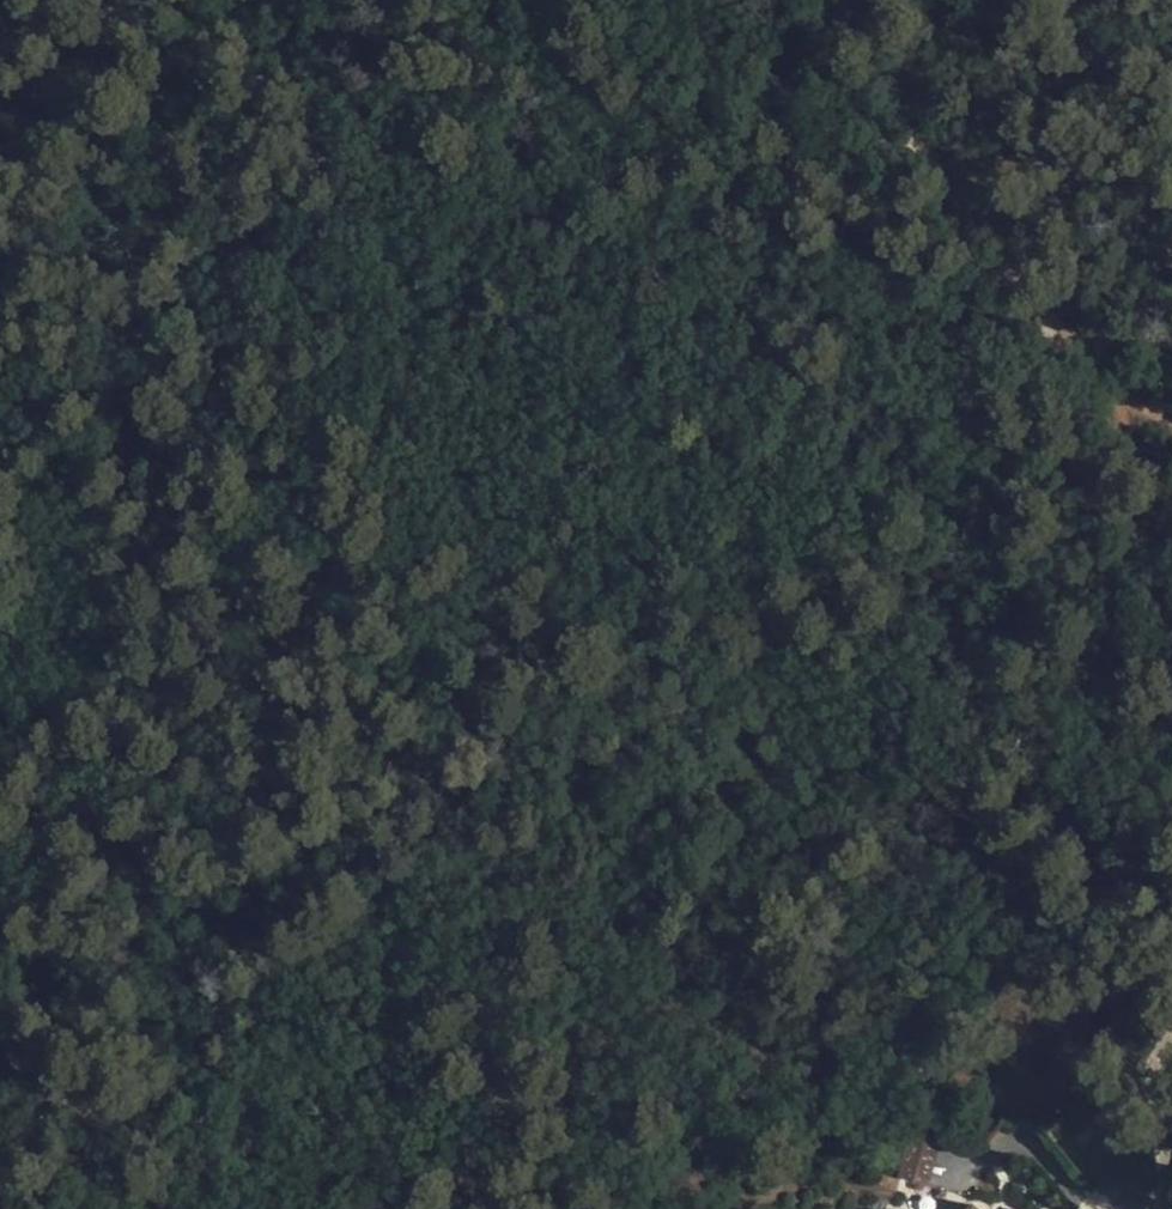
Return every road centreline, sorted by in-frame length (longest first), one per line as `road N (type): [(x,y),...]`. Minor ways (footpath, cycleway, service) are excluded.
road 1 (track): [(857,0),(977,206),(1087,349)]
road 2 (residential): [(1154,1208),(1119,1080)]

